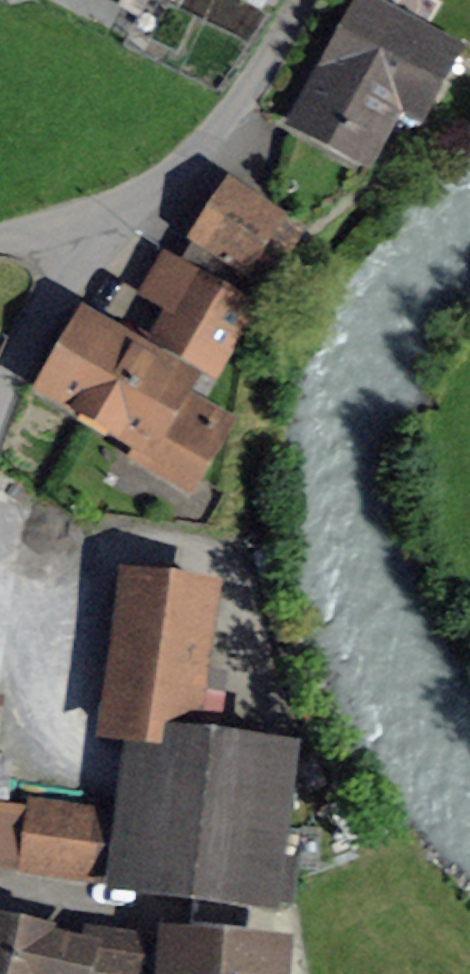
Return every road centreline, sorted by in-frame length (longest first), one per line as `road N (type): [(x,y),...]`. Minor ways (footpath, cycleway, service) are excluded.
road 1 (residential): [(306,0),(273,61),(185,159),(97,225)]
road 2 (residential): [(97,225),(0,404)]

